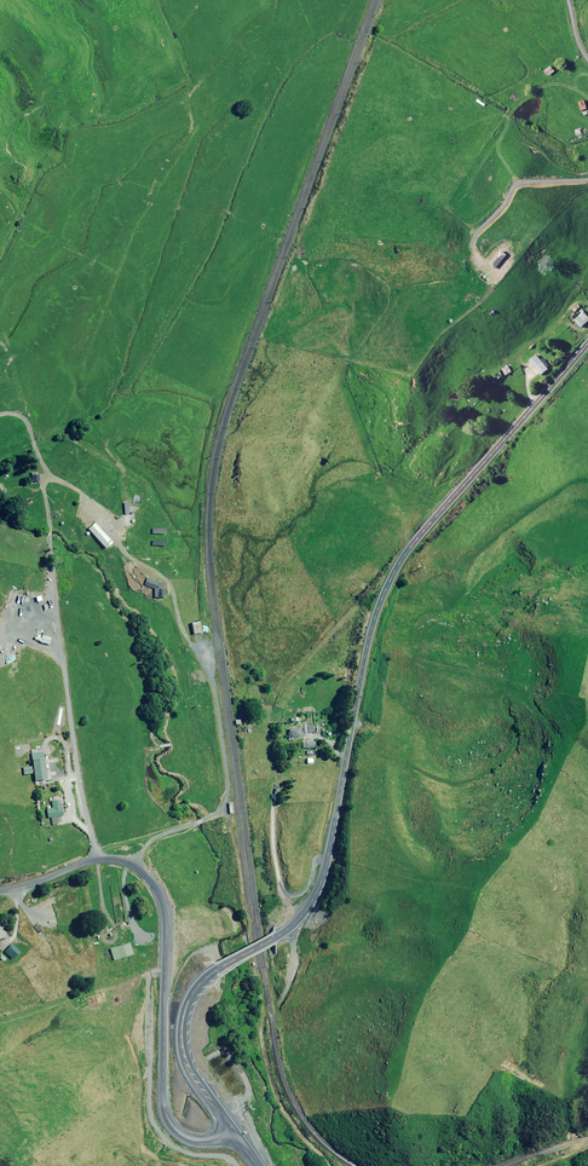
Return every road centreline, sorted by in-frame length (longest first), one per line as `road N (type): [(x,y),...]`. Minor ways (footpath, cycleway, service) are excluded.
road 1 (track): [(129,864),(155,837),(214,816),(225,801),(213,684),(165,579),(124,551),(89,499),(52,480),(45,493),(65,676),(96,861)]
road 2 (primary): [(310,903),(327,862),(366,646),(394,572),(587,343)]
road 3 (tertiary): [(232,1132),(199,1141),(172,1126),(165,1112),(167,932),(158,891)]
road 4 (track): [(239,1165),(172,1145),(149,1111),(148,981),(166,971)]
road 5 (primary): [(232,1132),(183,1048),(191,995),(218,970)]
road 6 (tertiary): [(0,890),(107,859),(140,871),(158,891)]
road 7 (track): [(327,862),(315,862),(299,894),(282,888),(272,805)]

